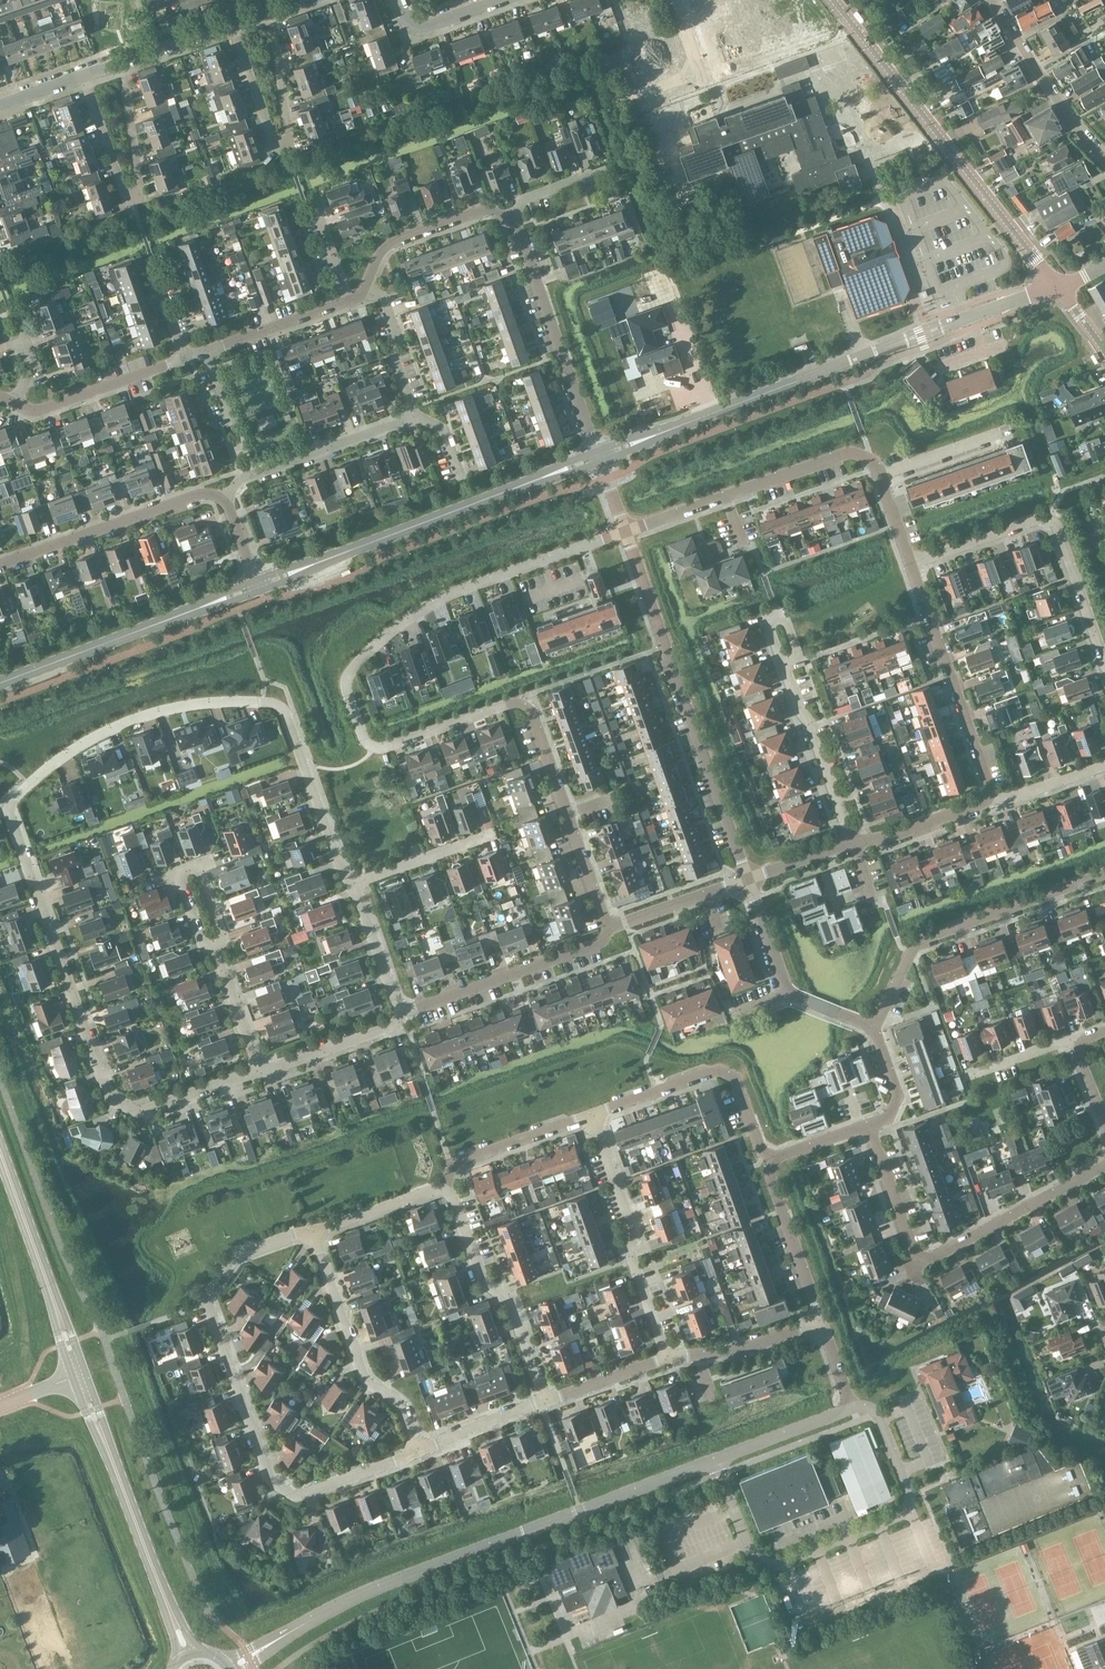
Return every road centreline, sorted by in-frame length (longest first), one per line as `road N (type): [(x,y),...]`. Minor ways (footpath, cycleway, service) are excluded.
road 1 (residential): [(350,886),(288,718),(272,703),(196,705),(134,719),(68,752),(13,802),(11,821),(114,1101),(139,1112),(258,1070)]
road 2 (residential): [(609,928),(531,711),(505,705),(380,748),(364,740),(347,682),(364,656),(451,594),(626,532)]
road 3 (unclassified): [(598,457),(1055,286)]
road 4 (unclassified): [(276,1641),(400,1578),(715,1459)]
road 5 (unclassified): [(715,1459),(751,1554),(767,1565),(786,1562),(909,1510),(876,1414)]
road 6 (residential): [(748,879),(626,532)]
road 7 (unclassified): [(258,585),(598,457)]
road 8 (tertiary): [(1055,286),(832,0)]
road 9 (residential): [(865,1127),(922,1262),(1104,1166)]
road 10 (residential): [(207,1303),(269,1478),(299,1495),(419,1449)]
road 11 (residential): [(873,1028),(918,941),(1104,874)]
road 12 (unclassified): [(0,684),(258,585)]
road 13 (residential): [(272,10),(285,144),(276,146),(232,23)]
road 14 (residential): [(82,76),(132,197),(138,195),(122,61)]
road 15 (residential): [(726,497),(862,455),(879,473),(910,563)]
road 16 (residential): [(665,1357),(594,1114)]
road 17 (residential): [(598,457),(516,223)]
road 18 (residential): [(419,1449),(405,1407),(365,1379),(314,1233)]
road 19 (residential): [(988,797),(910,563)]
road 20 (residential): [(542,1401),(510,1308),(477,1278),(445,1188)]
road 21 (residential): [(0,566),(198,495),(225,499)]
road 22 (residential): [(401,1013),(592,948),(609,928)]
road 23 (residential): [(225,499),(240,479),(412,415)]
road 24 (residential): [(1104,159),(990,0)]
road 25 (residential): [(852,843),(785,667)]
road 26 (tertiary): [(171,1613),(103,1438)]
road 27 (residential): [(516,223),(488,211),(395,241),(380,253),(365,288)]
road 28 (residential): [(184,359),(40,409),(15,402)]
road 29 (residential): [(215,949),(195,927),(179,880),(185,869),(200,875),(220,941)]
road 30 (residential): [(445,1188),(452,1164),(594,1114)]
road 31 (residential): [(818,1320),(764,1159)]
road 32 (tertiary): [(56,1310),(0,1151)]
road 33 (residential): [(764,1159),(729,1074),(658,1092)]
road 34 (residential): [(665,1357),(714,1355),(818,1320)]
road 35 (residential): [(1104,666),(1050,518)]
road 36 (residential): [(258,1070),(390,1028),(401,1013)]
road 37 (residential): [(350,886),(490,832)]
road 38 (residential): [(347,301),(207,351)]
road 39 (residential): [(609,928),(748,879)]
road 40 (residential): [(910,563),(1050,518)]
road 41 (unclassified): [(715,1459),(852,1408)]
road 42 (residential): [(852,843),(988,797)]
road 43 (residential): [(412,415),(382,296),(365,288)]
road 44 (residential): [(445,1188),(314,1233)]
road 45 (residential): [(314,1233),(231,1258),(207,1303)]
road 46 (residential): [(401,1013),(350,886)]
road 47 (residential): [(419,1449),(542,1401)]
road 48 (residential): [(542,1401),(665,1357)]
road 49 (residential): [(258,1070),(215,949)]
road 50 (residential): [(516,223),(521,200),(601,171),(618,178)]
road 51 (residential): [(503,0),(424,28),(408,22),(399,0)]
road 52 (residential): [(789,994),(748,879)]
road 53 (residential): [(865,1127),(887,1118),(898,1098),(873,1028)]
road 54 (residential): [(988,797),(1104,765)]

